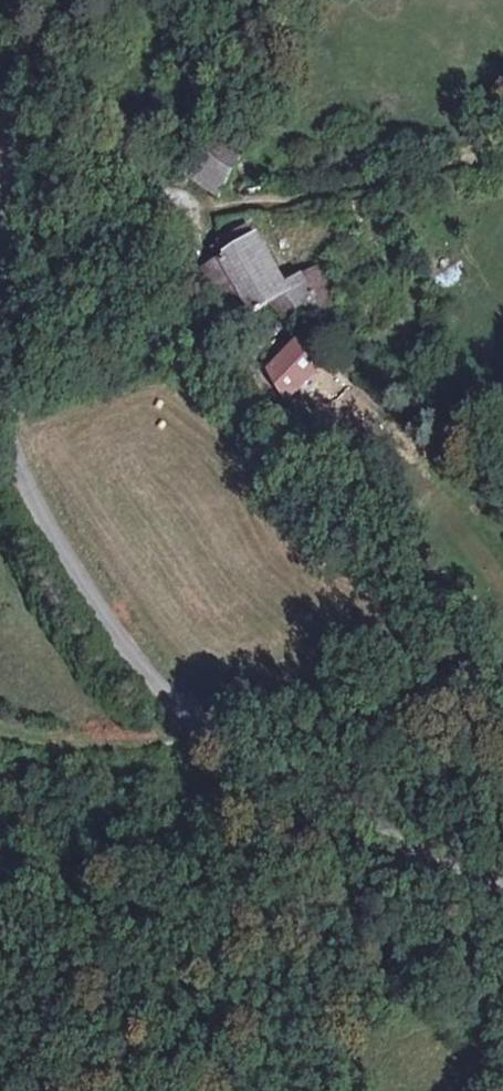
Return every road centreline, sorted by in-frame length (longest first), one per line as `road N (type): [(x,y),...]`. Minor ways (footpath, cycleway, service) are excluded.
road 1 (unclassified): [(0,439),(40,512),(172,702),(402,848),(502,885)]
road 2 (track): [(212,731),(175,742),(98,743),(31,740),(0,730)]

